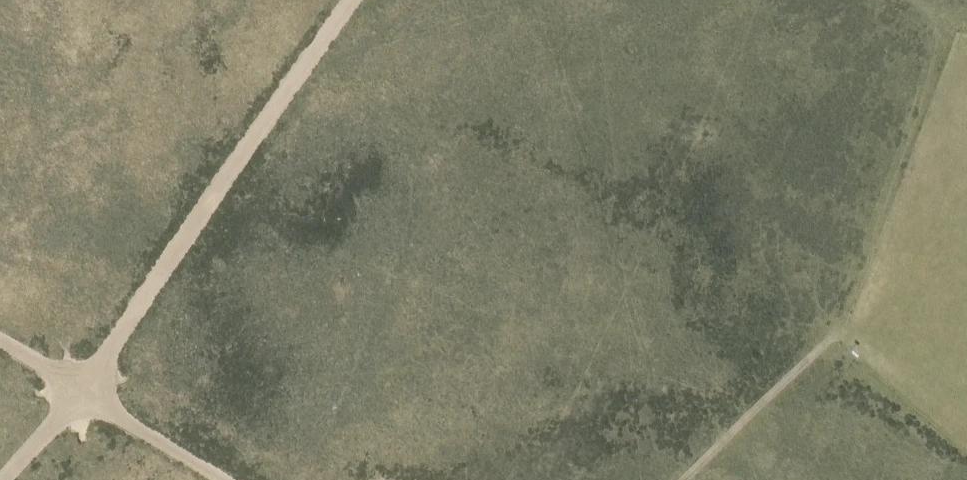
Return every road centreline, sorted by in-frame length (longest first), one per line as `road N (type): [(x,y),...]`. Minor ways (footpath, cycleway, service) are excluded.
road 1 (track): [(2,479),(80,392),(351,0)]
road 2 (track): [(0,344),(219,479)]
road 3 (track): [(683,479),(825,341),(845,345)]

